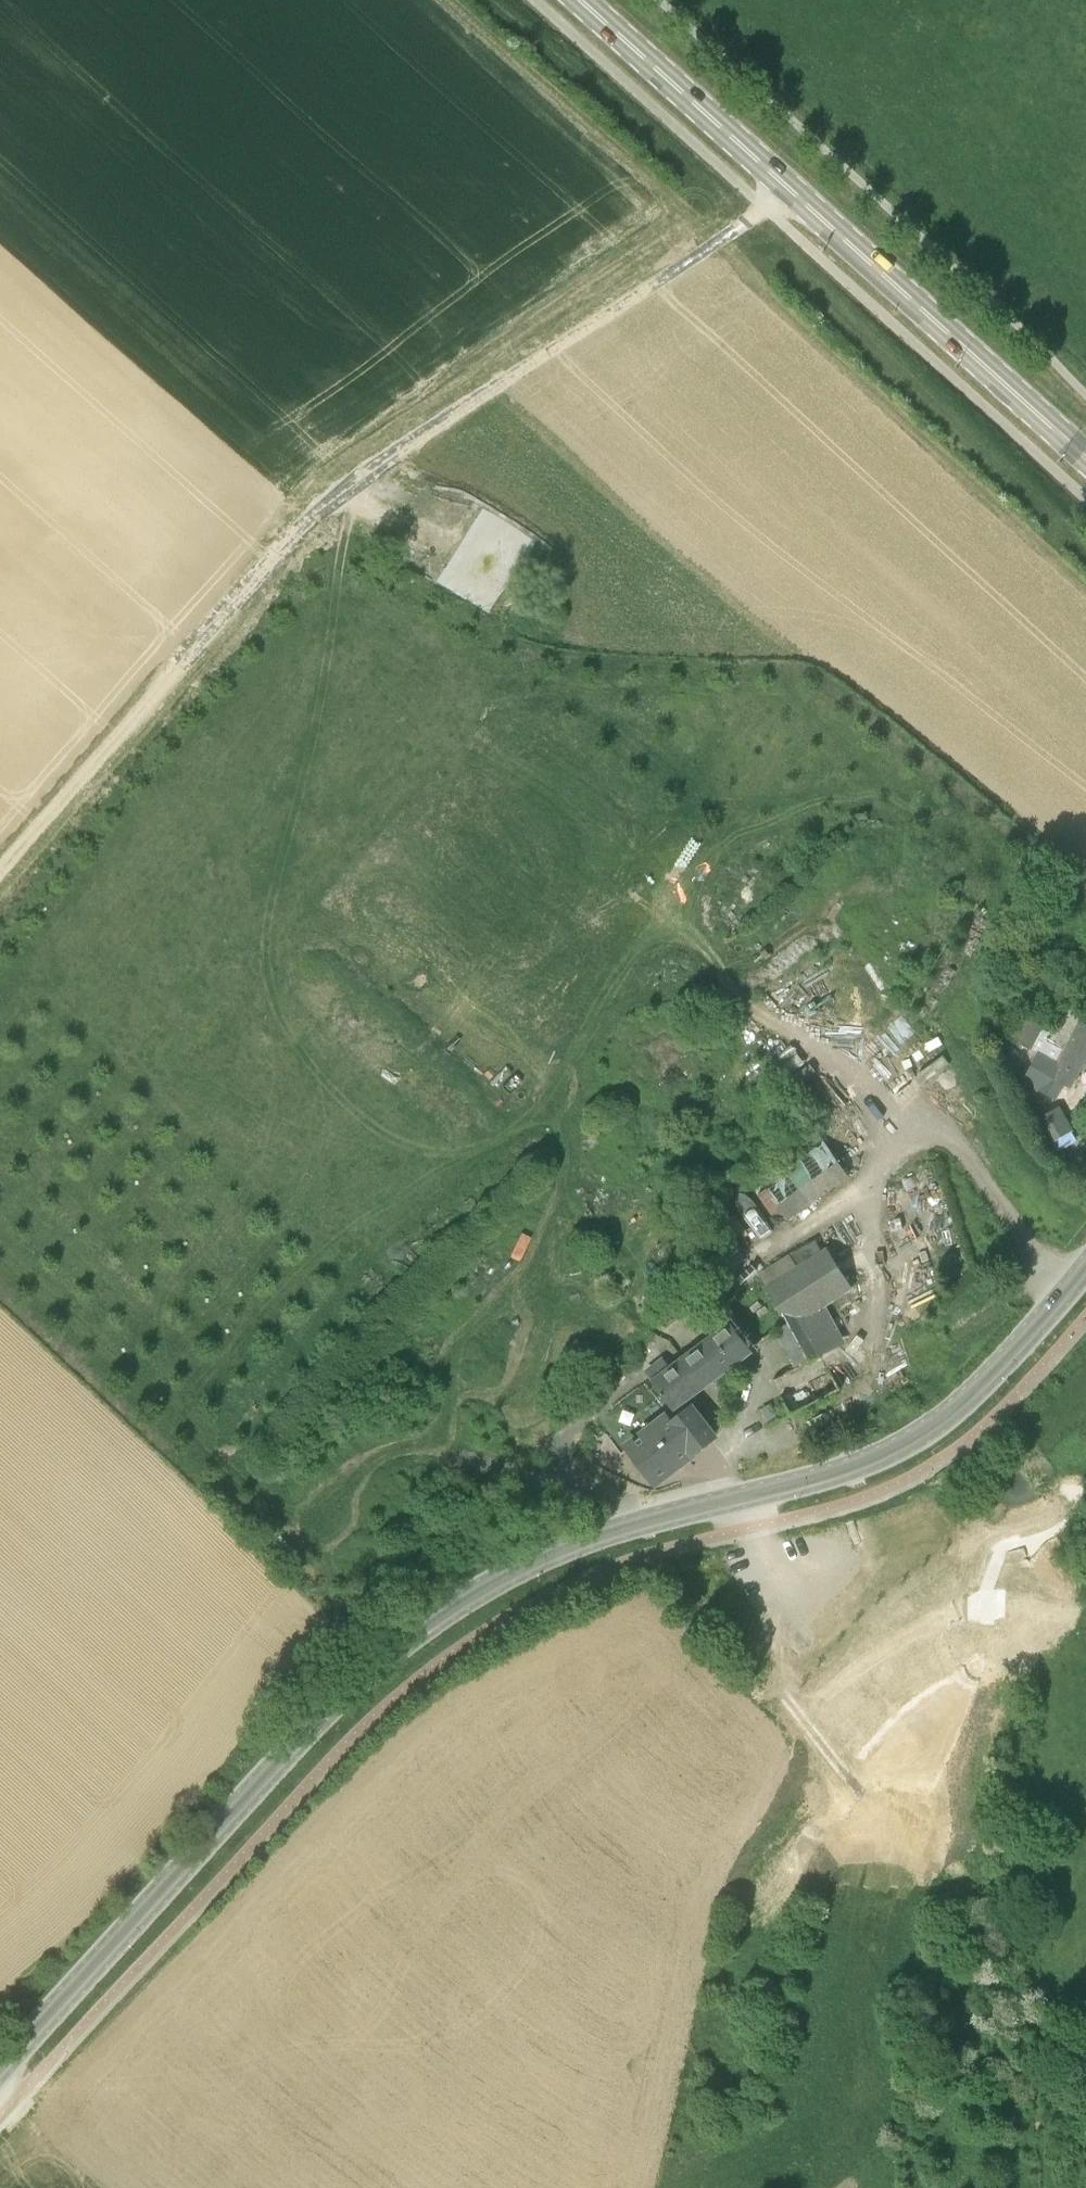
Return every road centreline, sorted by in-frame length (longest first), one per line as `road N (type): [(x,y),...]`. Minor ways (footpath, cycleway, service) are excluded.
road 1 (tertiary): [(0,2068),(281,1756),(468,1596),(563,1550),(890,1453),(988,1378),(1085,1265)]
road 2 (track): [(785,184),(747,220),(319,510),(0,872)]
road 3 (primary): [(1085,458),(579,0)]

